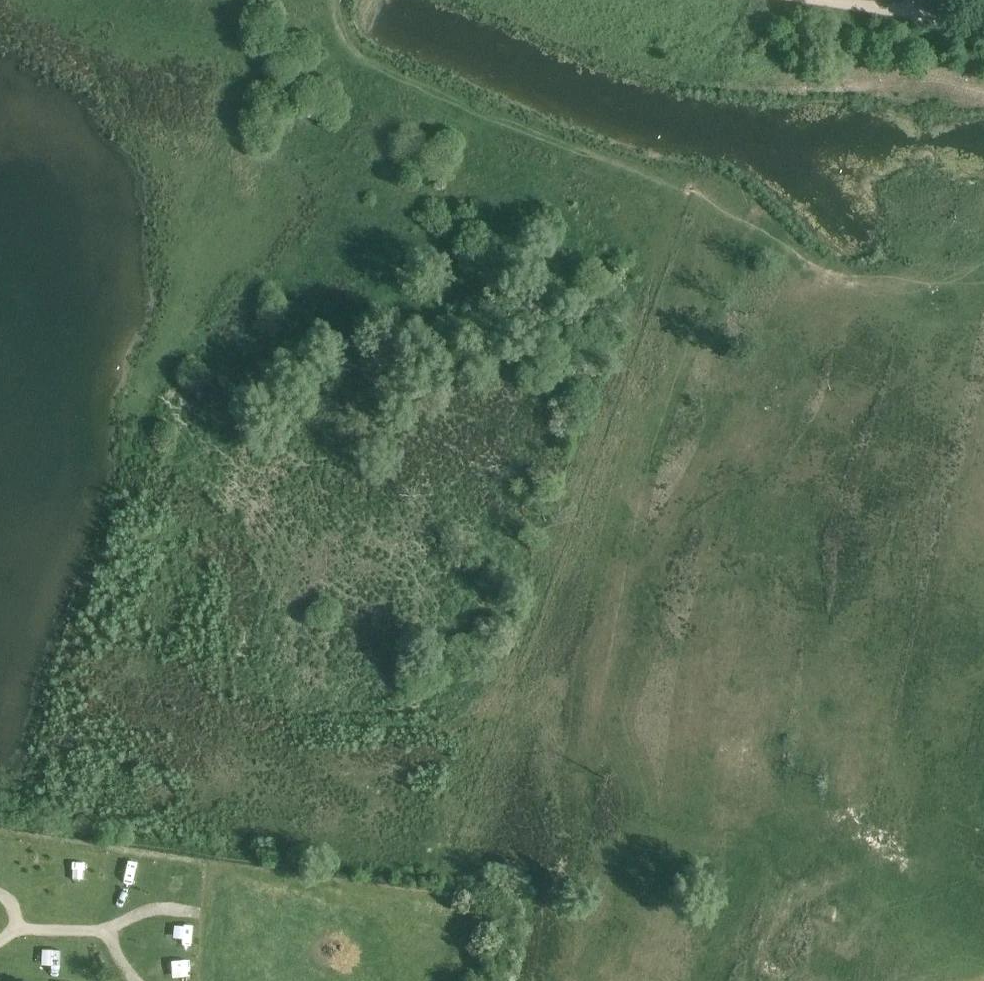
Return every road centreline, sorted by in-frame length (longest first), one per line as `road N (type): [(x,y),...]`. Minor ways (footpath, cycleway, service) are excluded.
road 1 (track): [(983,23),(837,0)]

